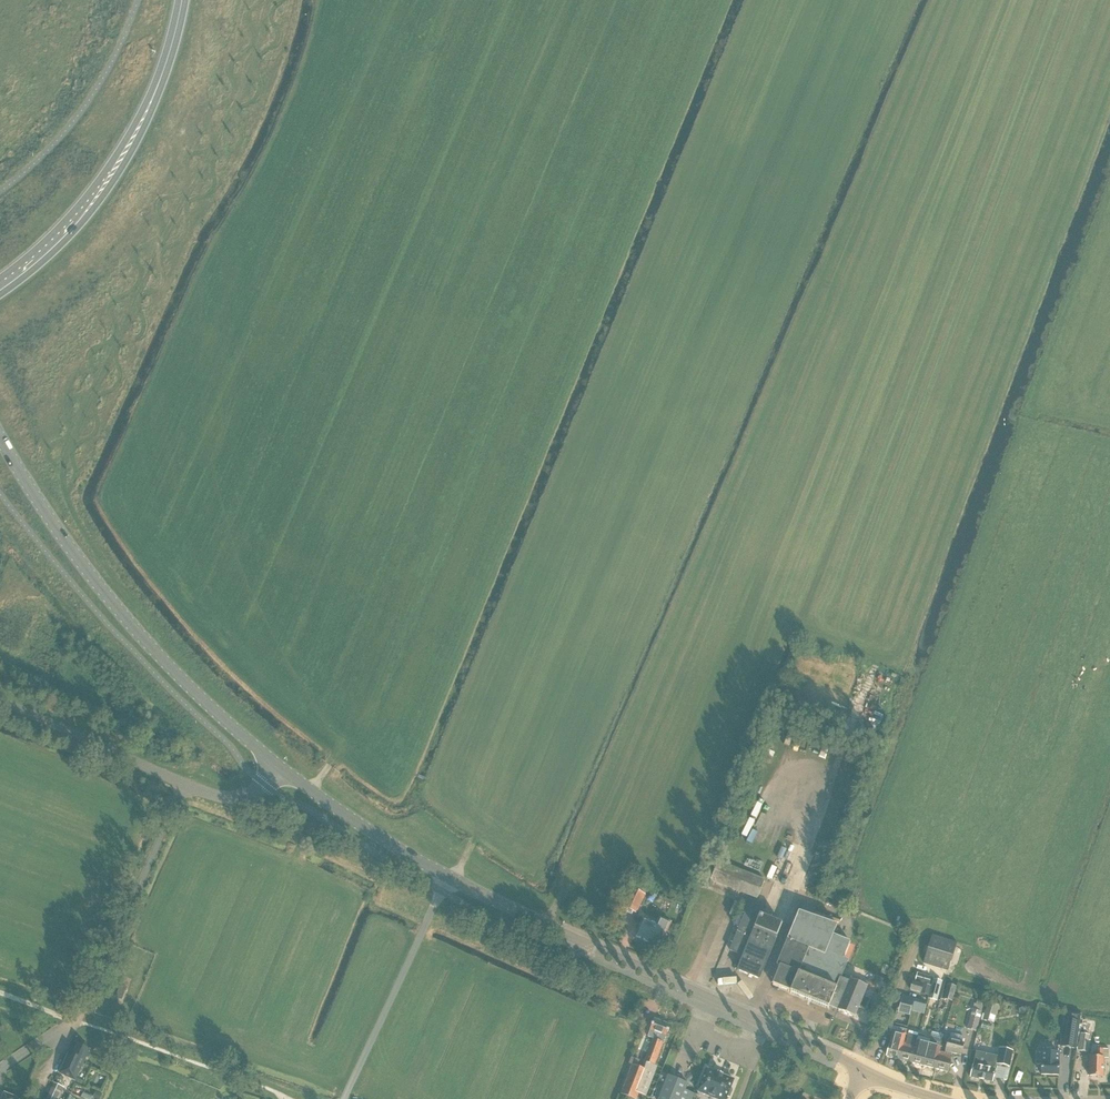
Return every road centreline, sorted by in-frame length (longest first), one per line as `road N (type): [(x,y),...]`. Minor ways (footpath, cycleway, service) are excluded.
road 1 (tertiary): [(864,1077),(447,877),(278,766)]
road 2 (tertiary): [(278,766),(120,612),(67,547),(0,437)]
road 3 (unclassified): [(0,700),(222,795),(252,795),(278,766)]
road 4 (tertiary): [(0,292),(85,218),(135,142),(155,90)]
road 5 (tertiary): [(155,90),(95,185),(0,275)]

